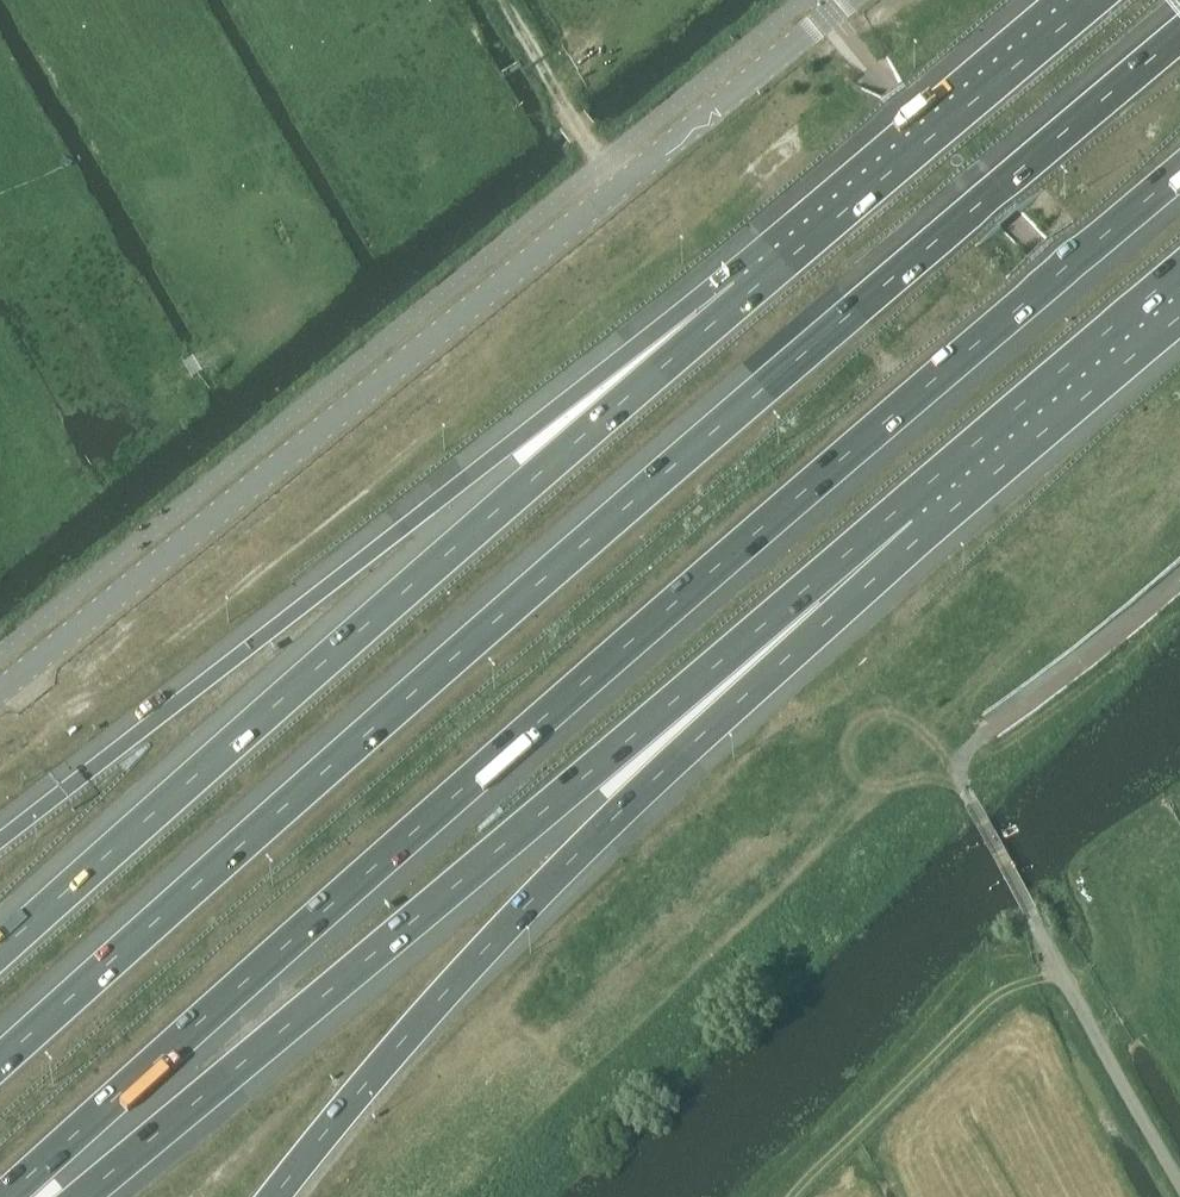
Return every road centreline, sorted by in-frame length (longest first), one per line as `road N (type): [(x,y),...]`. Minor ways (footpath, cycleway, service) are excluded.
road 1 (motorway): [(1179,34),(937,236),(0,1060)]
road 2 (motorway): [(11,1196),(524,734),(1179,172)]
road 3 (unclassified): [(854,0),(0,692)]
road 4 (motorway): [(83,1196),(899,509)]
road 5 (motorway): [(747,295),(0,953)]
road 6 (motorway): [(274,1196),(489,944),(899,509)]
road 7 (motorway): [(747,295),(508,445),(0,840)]
road 8 (motorway): [(1098,0),(747,295)]
road 9 (motorway): [(899,509),(1179,269)]

